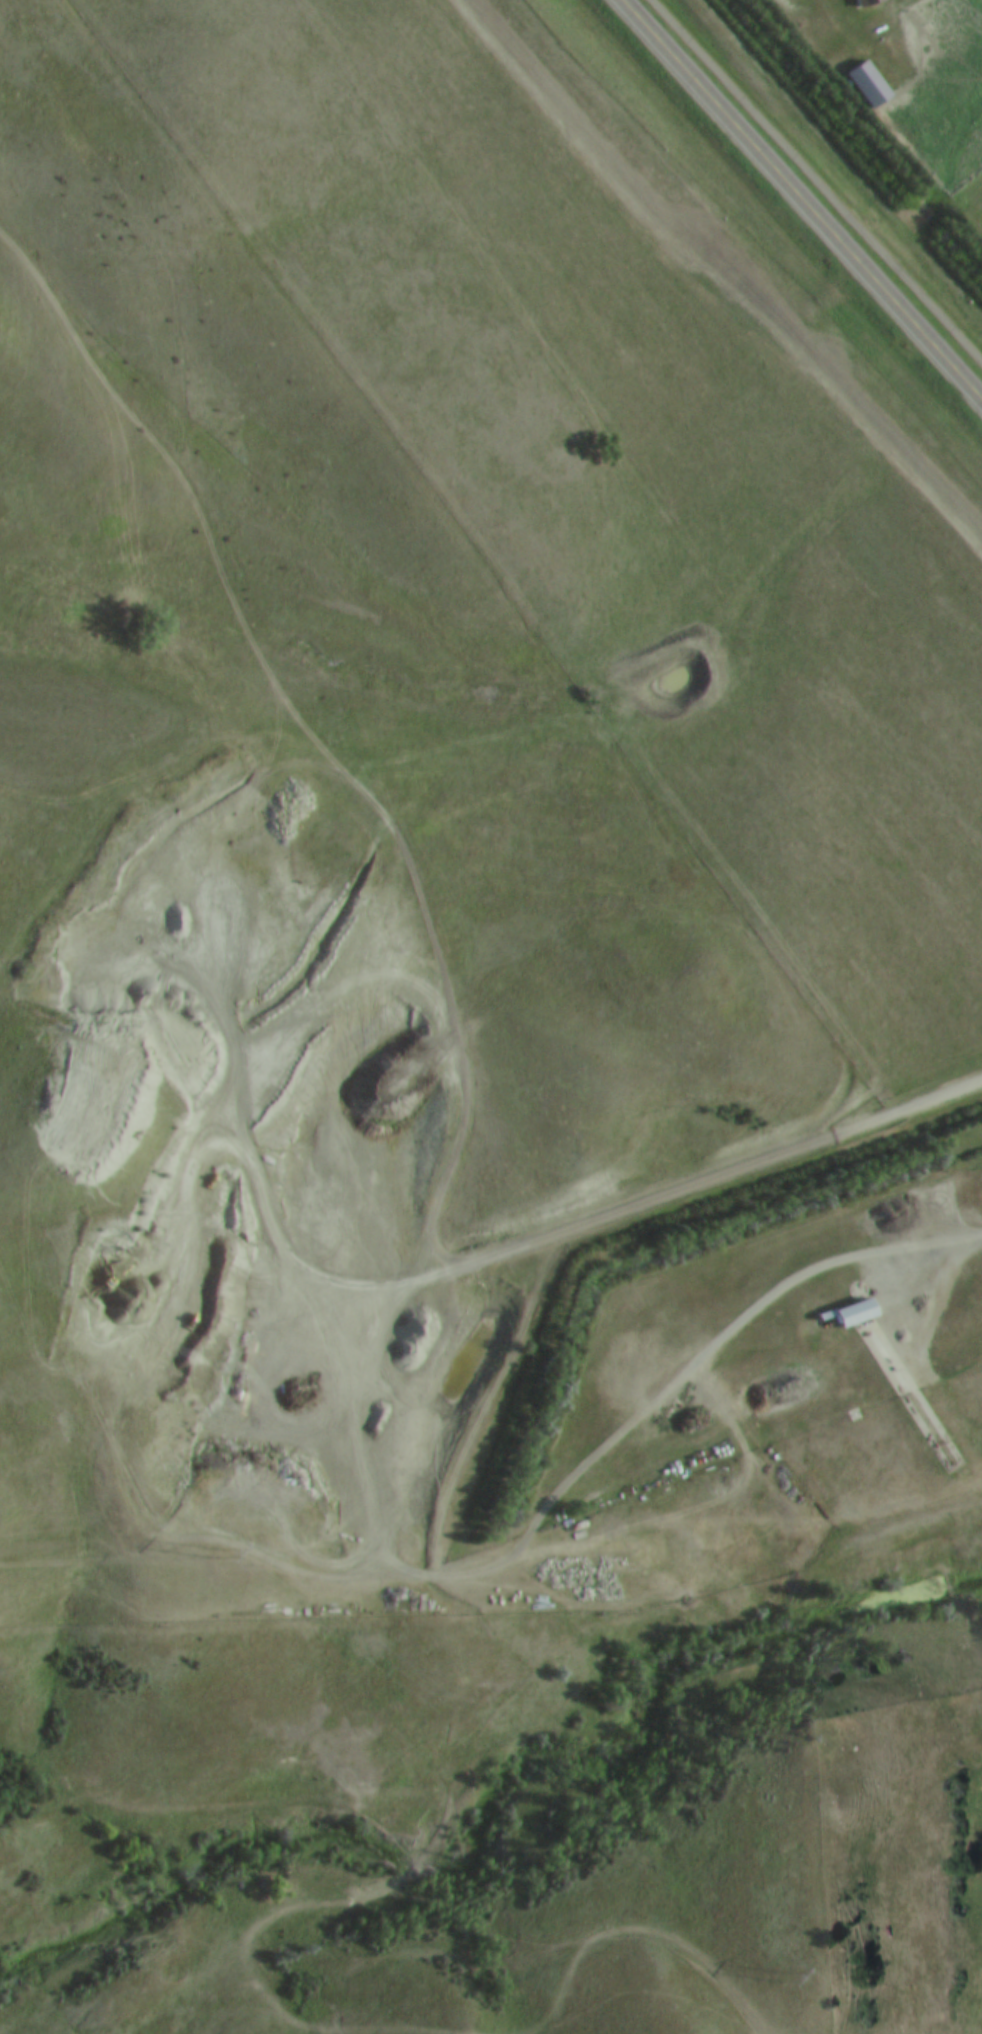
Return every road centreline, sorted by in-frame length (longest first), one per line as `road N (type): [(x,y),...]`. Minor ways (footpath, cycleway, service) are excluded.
road 1 (track): [(0,1566),(178,1557),(421,1579),(478,1571),(511,1556),(544,1510),(680,1378),(821,1264),(981,1235)]
road 2 (secondary): [(981,400),(622,0)]

